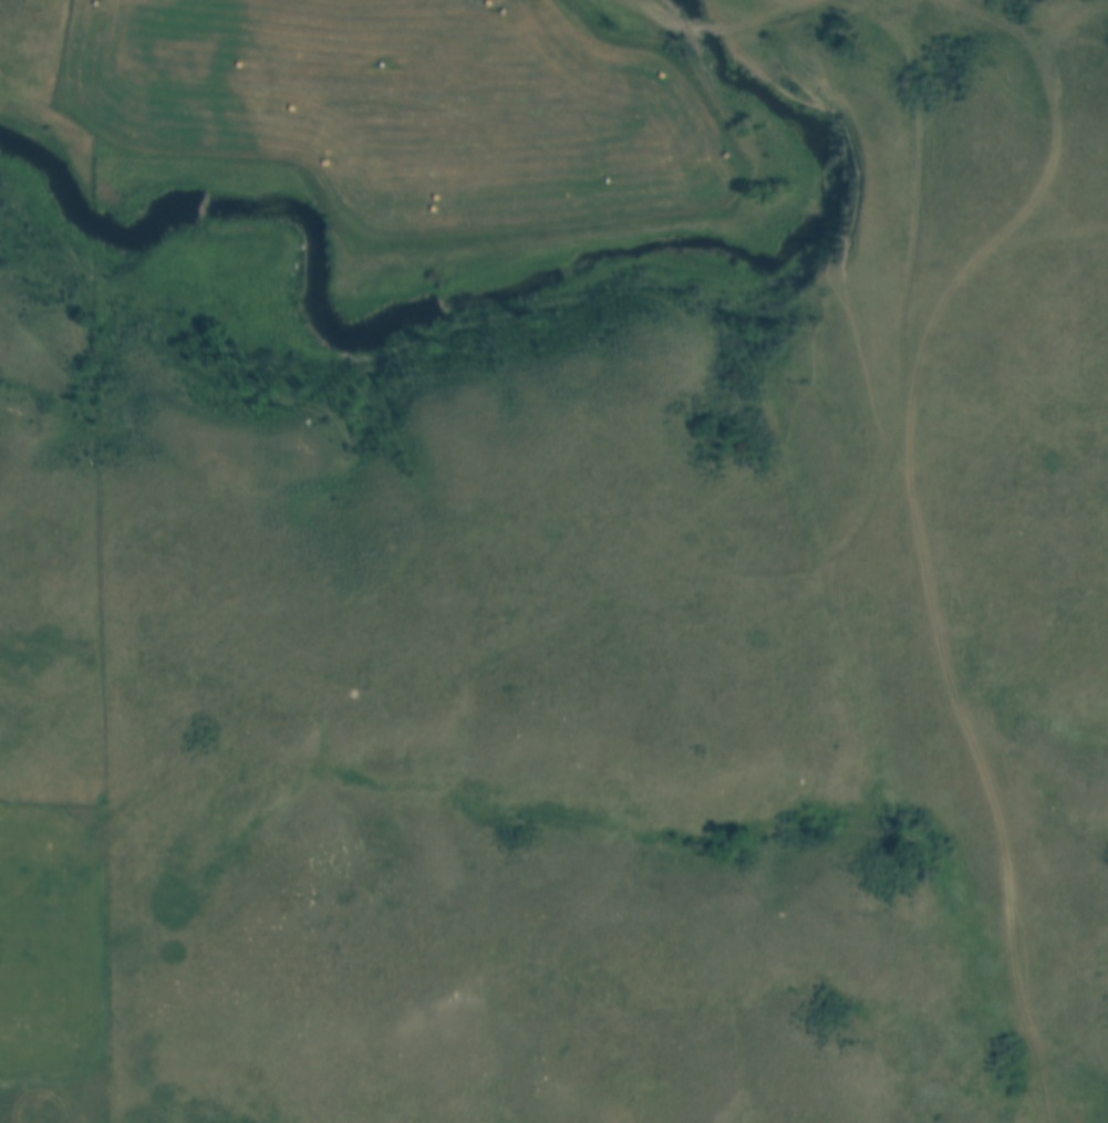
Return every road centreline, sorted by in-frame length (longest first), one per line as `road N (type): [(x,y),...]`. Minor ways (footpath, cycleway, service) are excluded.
road 1 (track): [(943,0),(984,12),(1047,75),(1049,167),(929,326),(909,487),(988,783),(1044,1122)]
road 2 (track): [(616,0),(653,23),(813,0)]

